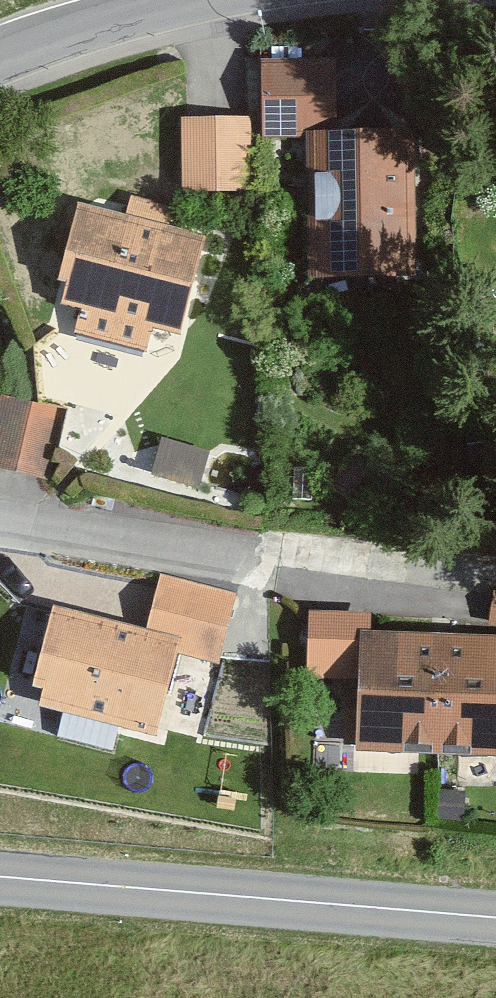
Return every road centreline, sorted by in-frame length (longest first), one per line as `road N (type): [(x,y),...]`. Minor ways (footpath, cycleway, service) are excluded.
road 1 (residential): [(0,517),(495,586)]
road 2 (tertiary): [(495,918),(0,877)]
road 3 (unclassified): [(179,0),(65,31),(0,60)]

